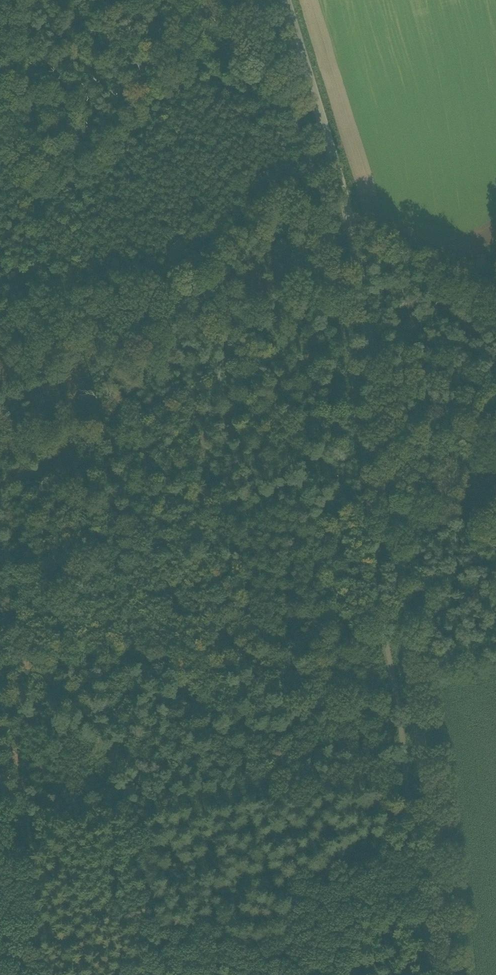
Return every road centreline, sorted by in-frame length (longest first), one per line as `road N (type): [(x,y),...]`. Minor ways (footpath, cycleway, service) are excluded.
road 1 (tertiary): [(449,974),(345,201),(285,0)]

